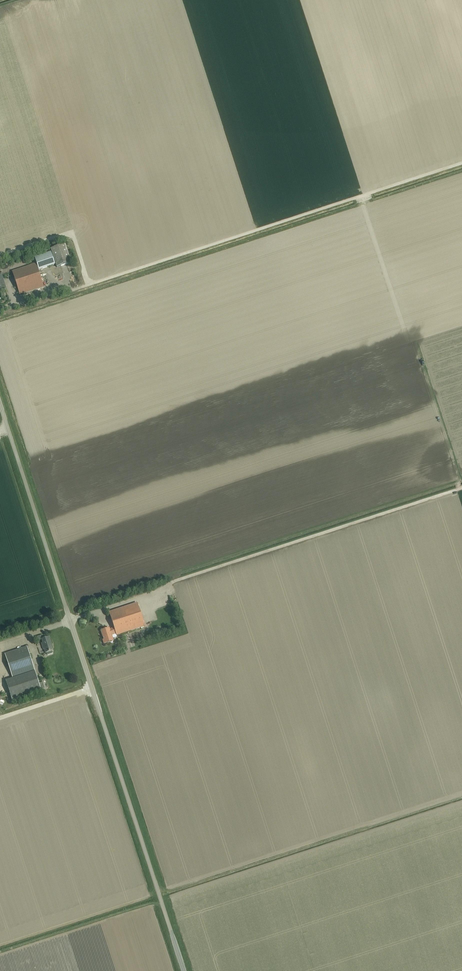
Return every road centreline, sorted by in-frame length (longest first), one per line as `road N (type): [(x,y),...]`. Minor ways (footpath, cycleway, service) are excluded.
road 1 (tertiary): [(184,970),(0,406)]

